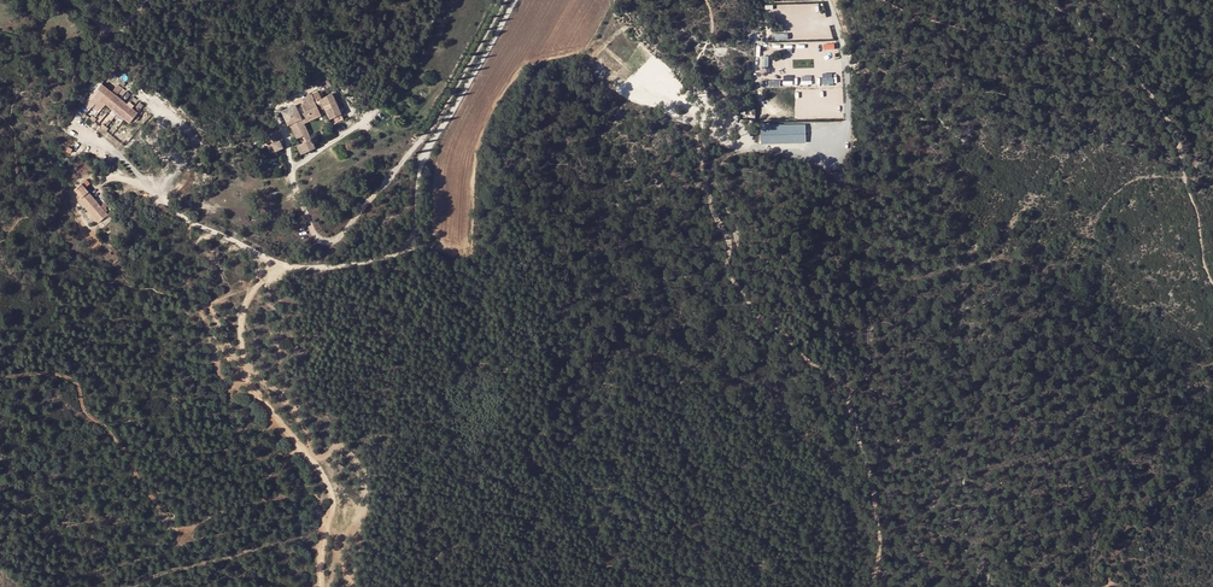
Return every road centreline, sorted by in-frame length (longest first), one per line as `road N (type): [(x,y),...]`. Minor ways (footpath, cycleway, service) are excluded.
road 1 (track): [(691,108),(702,179),(734,281),(761,317),(842,386),(882,545),(871,586)]
road 2 (track): [(0,374),(78,384),(88,419),(120,445),(142,488),(181,532),(273,493),(293,437)]
road 3 (residential): [(274,261),(323,269),(404,248),(416,224),(428,149),(515,0)]
road 4 (track): [(1047,0),(1152,93),(1183,137),(1185,190),(1212,284)]
road 5 (track): [(324,586),(337,511),(332,486),(256,392),(241,329),(245,307)]
road 6 (track): [(245,307),(274,261),(190,223),(76,126)]

